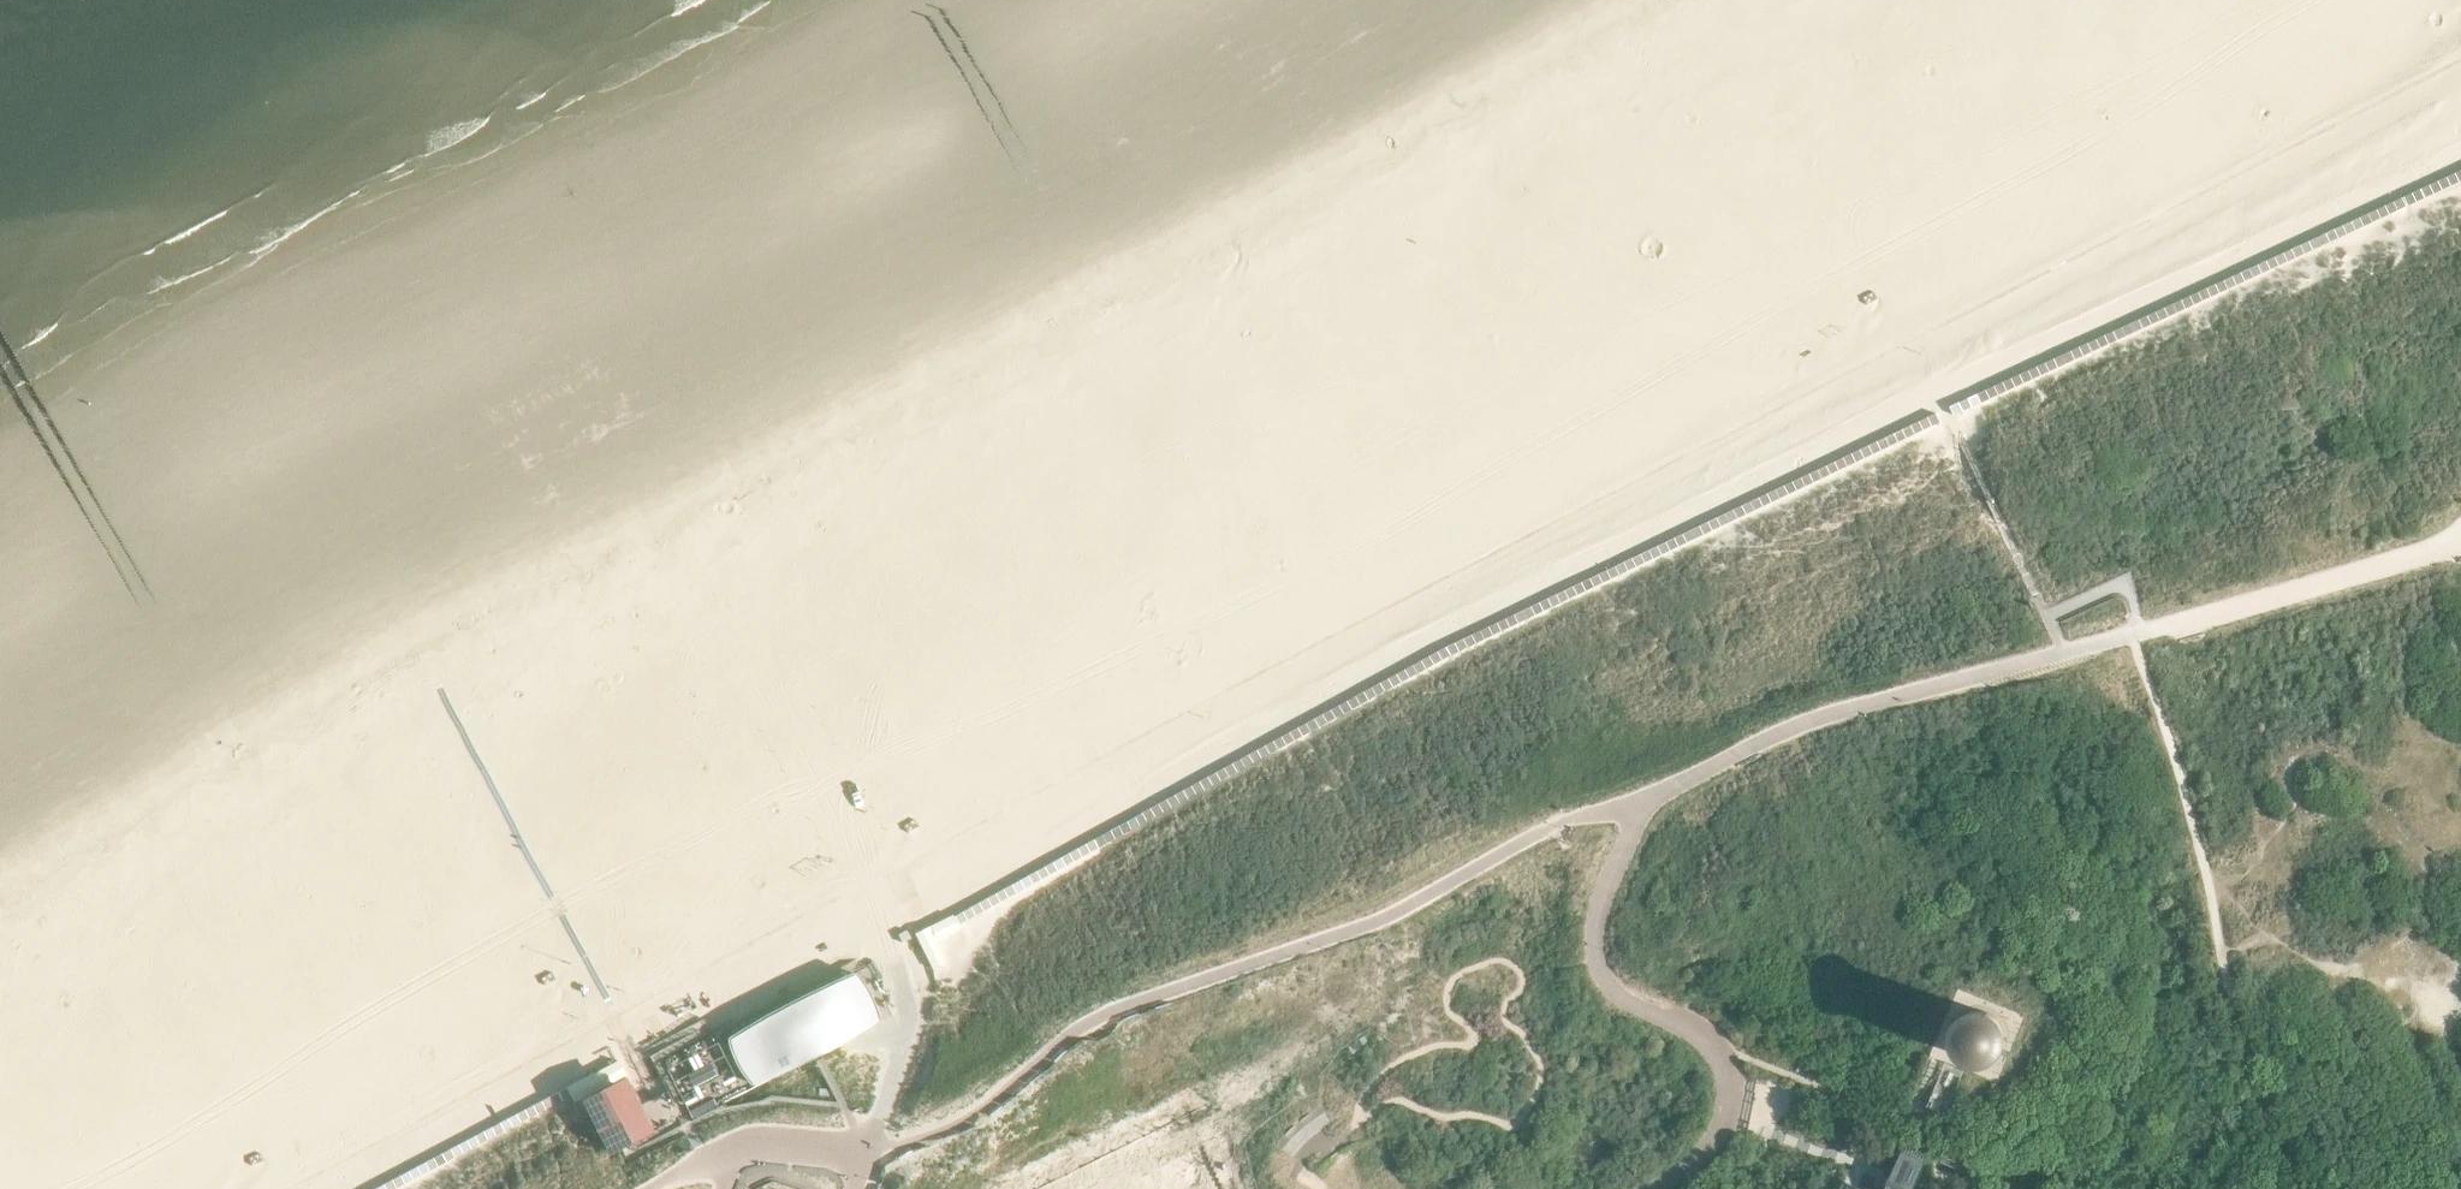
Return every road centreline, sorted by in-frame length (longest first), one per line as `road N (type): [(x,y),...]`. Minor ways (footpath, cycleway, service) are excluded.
road 1 (track): [(2135,637),(2460,545)]

